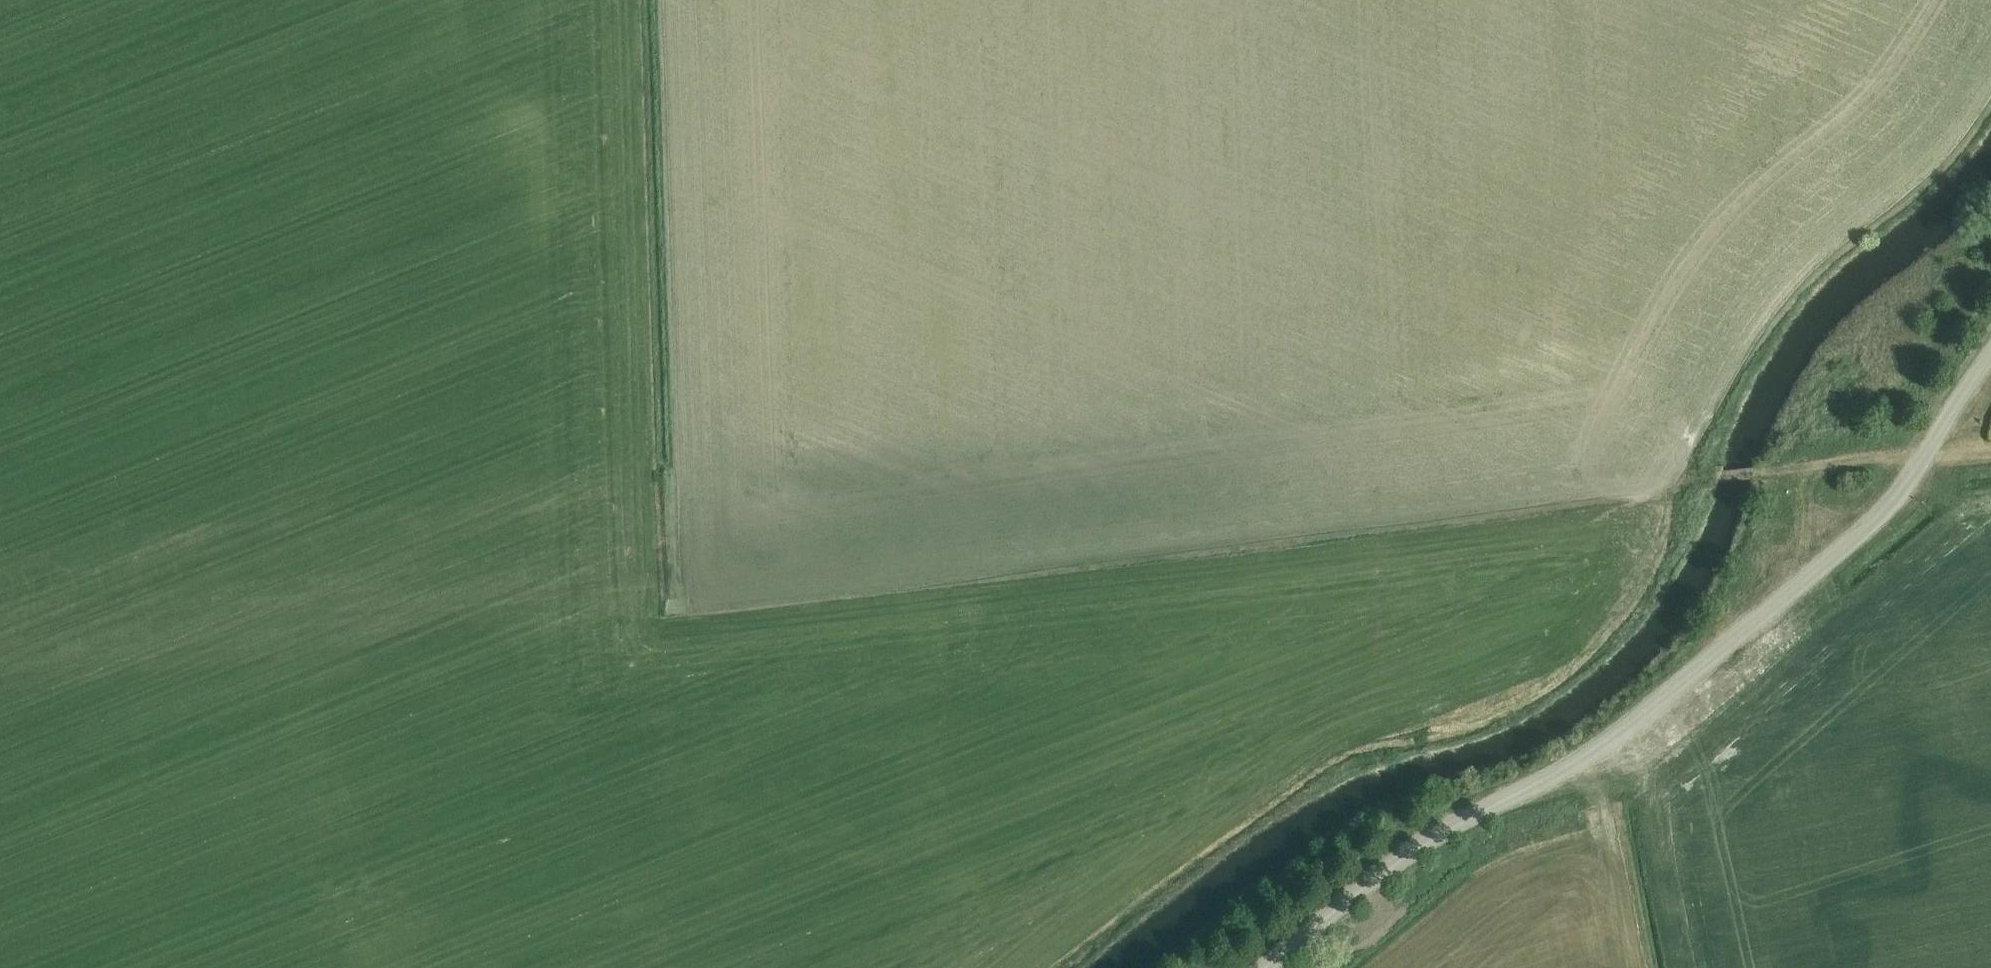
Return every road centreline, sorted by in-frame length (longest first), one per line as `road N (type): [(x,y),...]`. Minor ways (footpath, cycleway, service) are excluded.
road 1 (unclassified): [(1262,967),(1392,862),(1632,722),(1896,504),(1990,357)]

